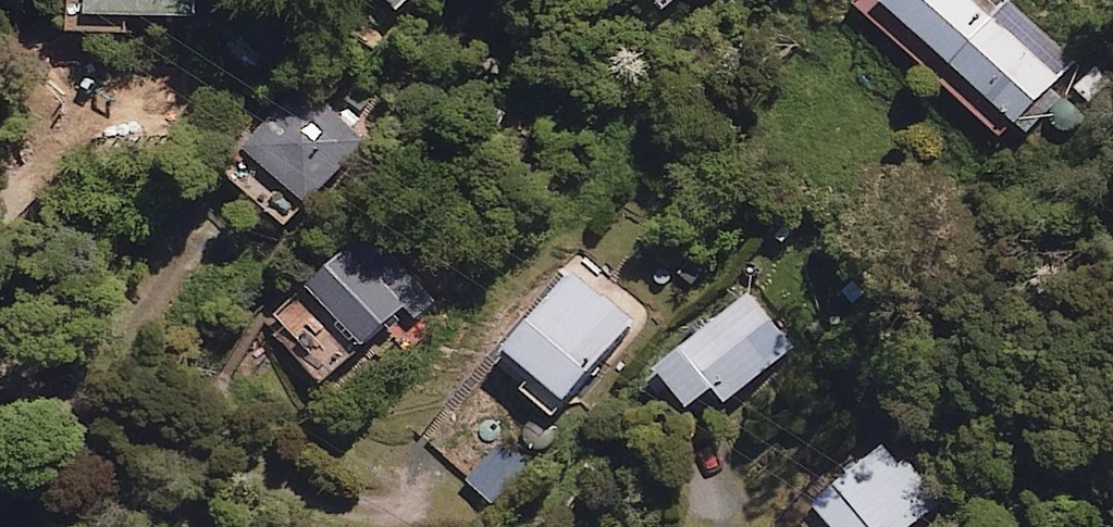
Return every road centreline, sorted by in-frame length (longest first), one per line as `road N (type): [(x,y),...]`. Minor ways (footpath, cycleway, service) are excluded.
road 1 (residential): [(0,387),(87,439),(204,526)]

